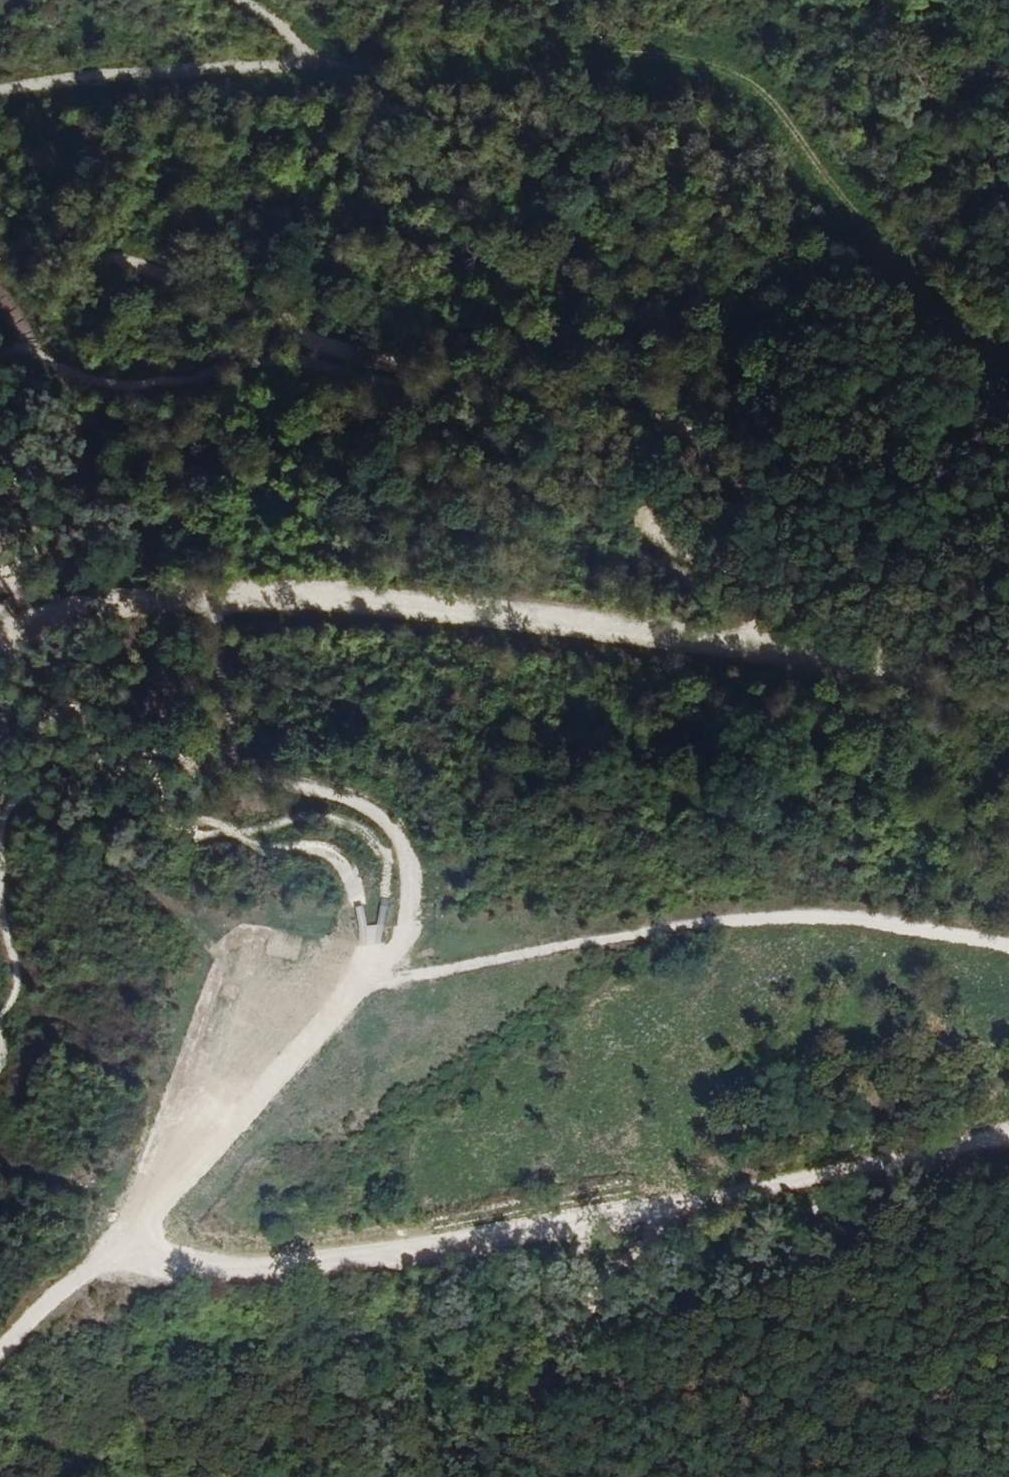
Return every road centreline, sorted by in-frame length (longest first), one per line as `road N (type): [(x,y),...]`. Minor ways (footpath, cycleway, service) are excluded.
road 1 (track): [(1008,1135),(594,1216)]
road 2 (track): [(1008,710),(875,666),(756,646)]

